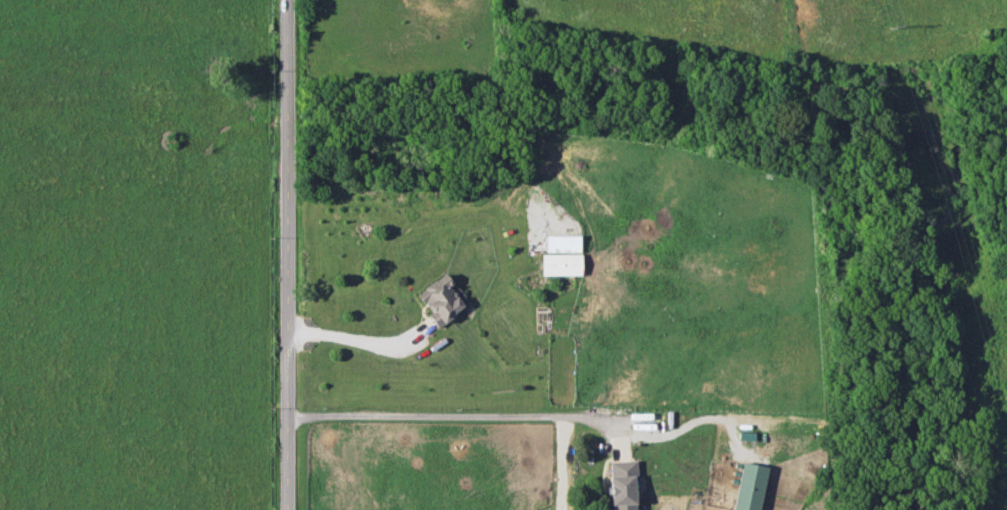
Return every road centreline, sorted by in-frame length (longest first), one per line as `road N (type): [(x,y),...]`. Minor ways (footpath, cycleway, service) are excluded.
road 1 (residential): [(288,509),(285,0)]

